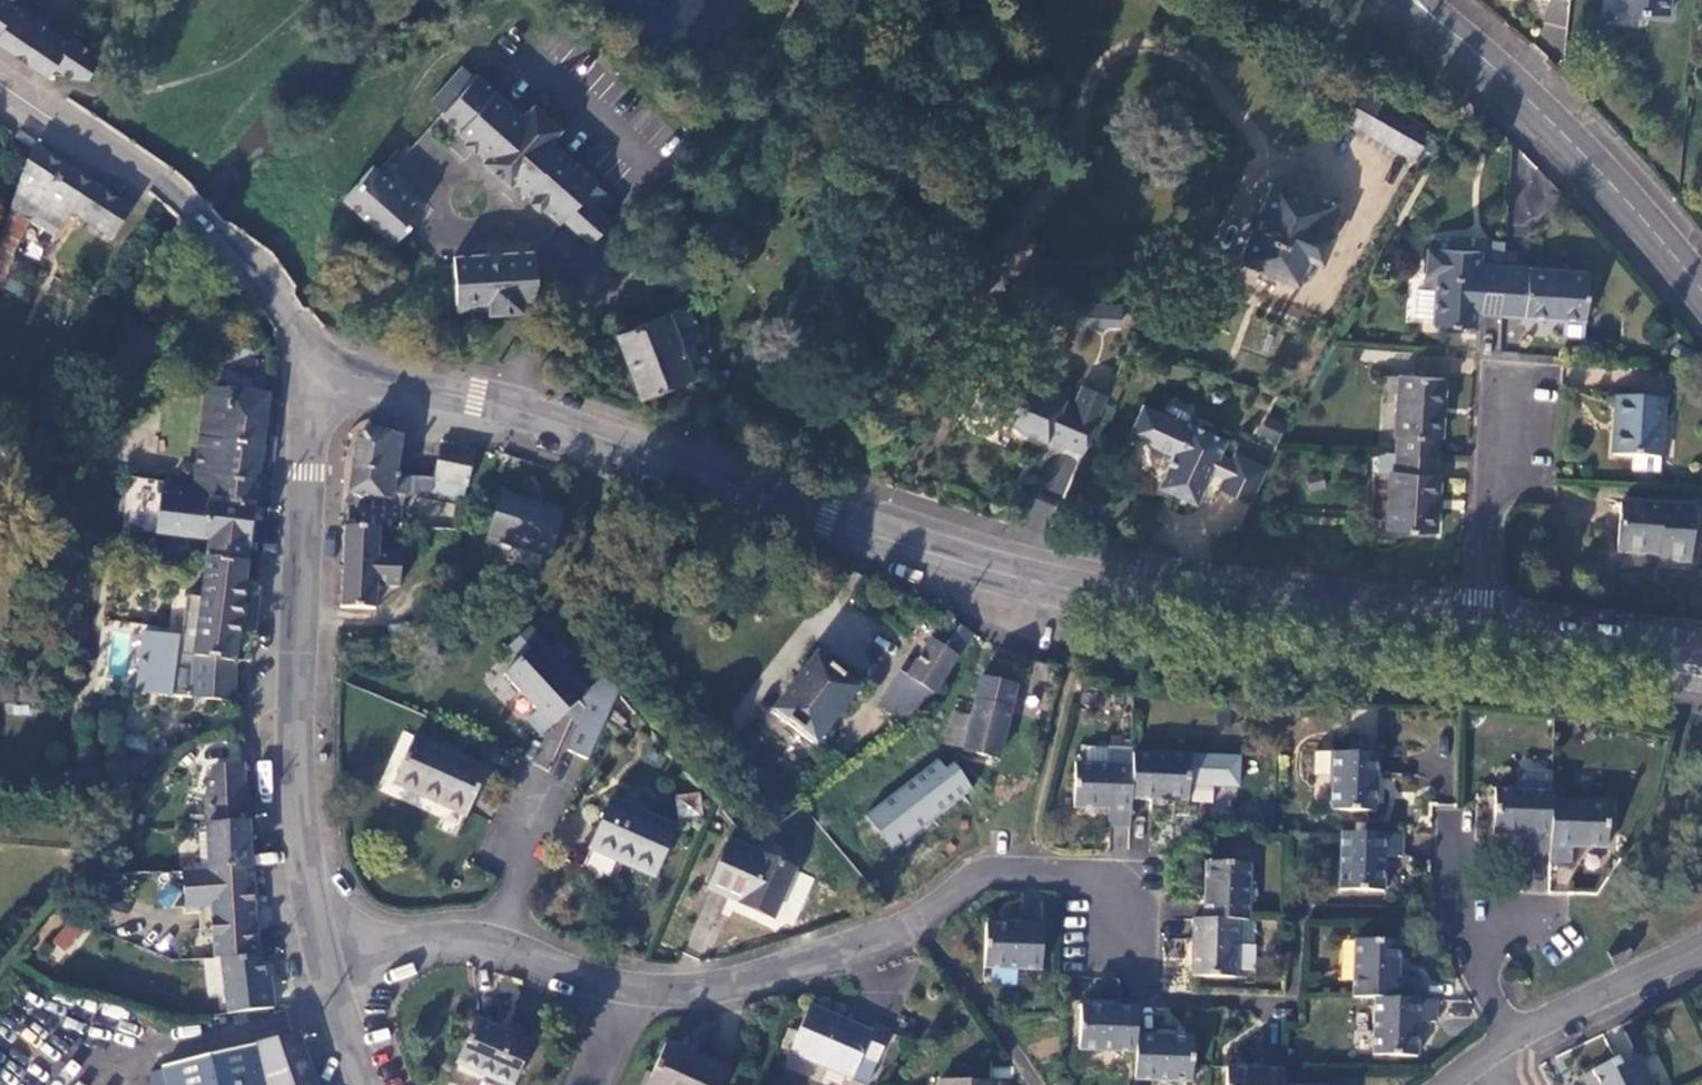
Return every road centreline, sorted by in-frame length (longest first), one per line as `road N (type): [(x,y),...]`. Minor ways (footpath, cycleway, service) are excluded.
road 1 (tertiary): [(333,369),(518,407),(824,517),(1074,578),(1183,599),(1478,630)]
road 2 (residential): [(512,946),(609,983),(692,991),(909,926),(975,878),(1037,871),(1086,876),(1121,917),(1134,958),(1134,998),(1272,1004)]
road 3 (residential): [(333,369),(315,399),(297,674),(302,828),(320,938)]
road 4 (tertiary): [(0,77),(184,202),(333,369)]
road 5 (residential): [(1701,295),(1585,160),(1421,5)]
road 6 (residential): [(1478,630),(1501,403)]
road 7 (tertiary): [(1478,630),(1701,674)]
road 8 (residential): [(320,938),(512,946)]
road 9 (residential): [(1531,1051),(1701,962)]
road 10 (residential): [(320,938),(363,1084)]
road 11 (residential): [(512,946),(529,822)]
road 12 (residential): [(1531,1051),(1468,945)]
road 13 (residential): [(1468,945),(1447,825)]

